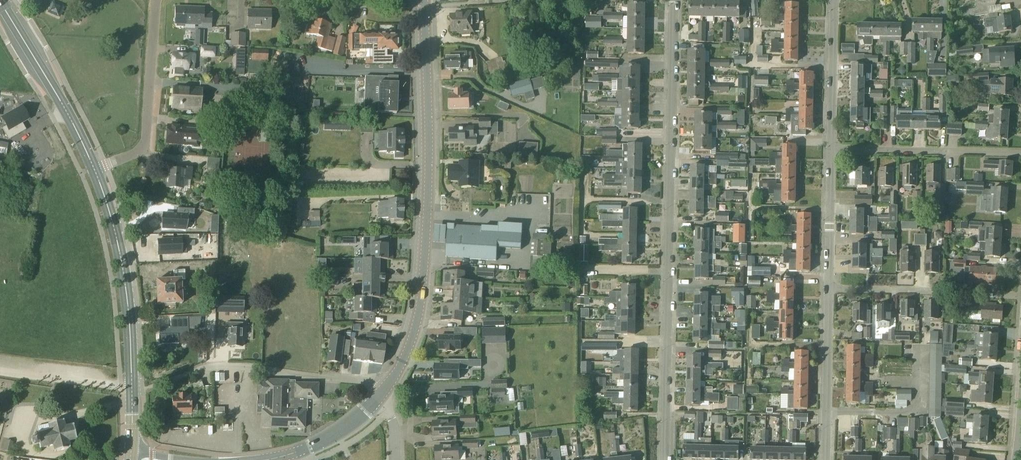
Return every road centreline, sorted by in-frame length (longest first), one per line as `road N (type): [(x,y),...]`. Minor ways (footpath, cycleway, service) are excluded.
road 1 (residential): [(664,459),(673,0)]
road 2 (secondary): [(385,389),(408,348),(421,297),(428,168),(424,0)]
road 3 (residential): [(131,388),(228,368),(385,389)]
road 4 (primary): [(131,388),(125,287),(93,169)]
road 5 (residential): [(93,169),(144,150),(156,0)]
road 6 (primary): [(93,169),(0,3)]
road 7 (residential): [(1020,153),(830,150)]
road 8 (residential): [(825,412),(919,415),(920,344)]
road 9 (residential): [(830,150),(833,0)]
road 10 (residential): [(828,289),(830,150)]
road 11 (secondary): [(267,459),(335,434),(378,398)]
road 12 (residential): [(825,412),(828,289)]
road 13 (track): [(121,387),(0,373)]

